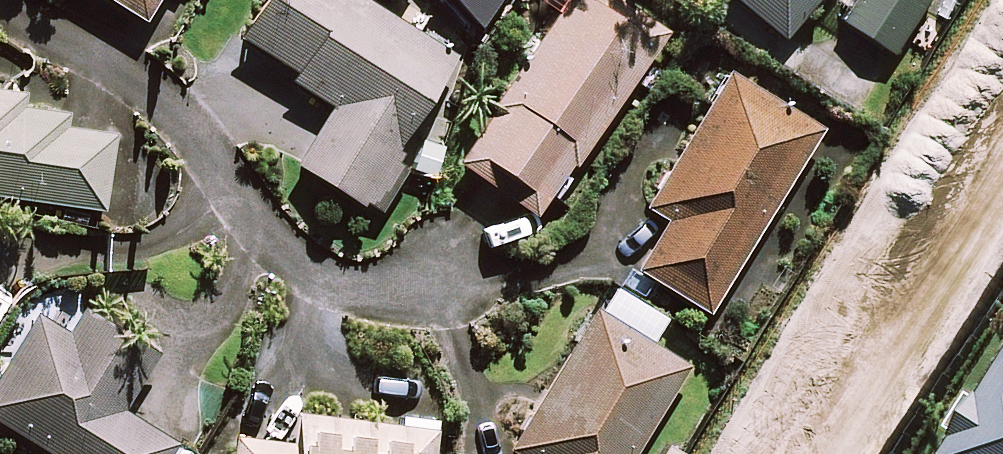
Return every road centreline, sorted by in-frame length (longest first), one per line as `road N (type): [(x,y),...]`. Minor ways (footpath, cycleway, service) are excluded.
road 1 (residential): [(450,263),(367,284),(303,272),(139,79),(0,2)]

